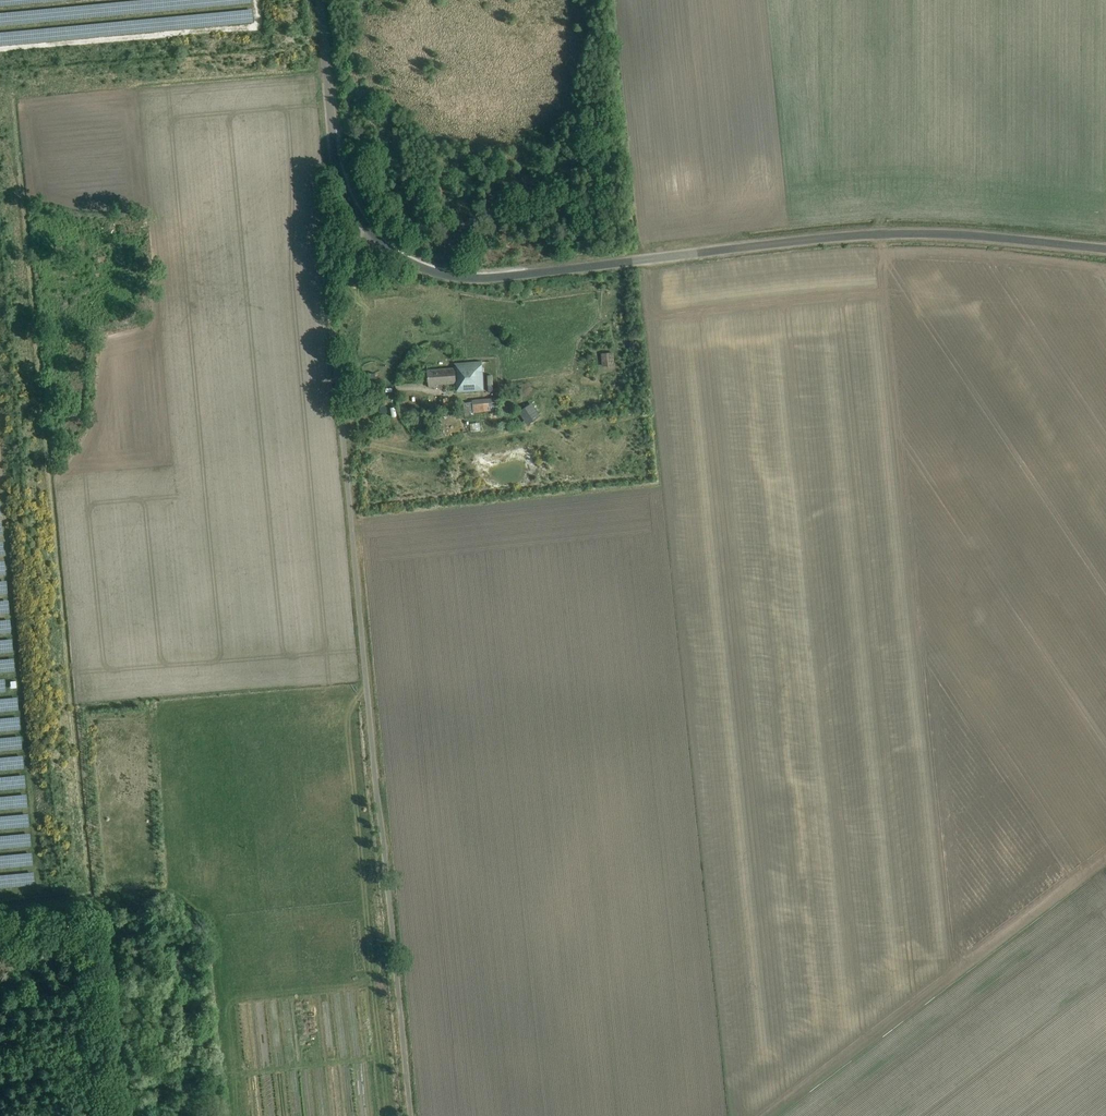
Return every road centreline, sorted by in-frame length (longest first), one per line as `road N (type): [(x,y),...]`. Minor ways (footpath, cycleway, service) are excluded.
road 1 (unclassified): [(1105,248),(969,233),(841,238),(488,278),(438,273),(387,247),(347,194),(319,0)]

